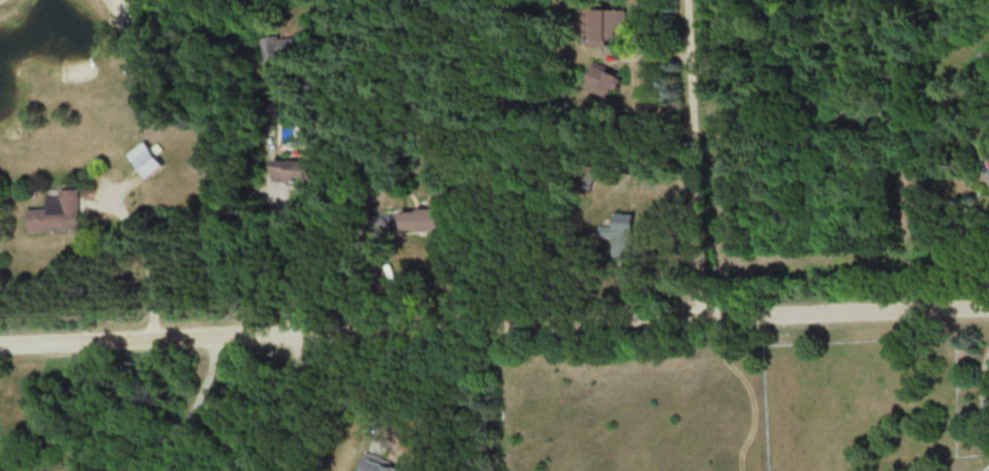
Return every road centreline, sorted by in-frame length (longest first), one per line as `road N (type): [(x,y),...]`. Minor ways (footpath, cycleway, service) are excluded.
road 1 (residential): [(0,342),(988,305)]

